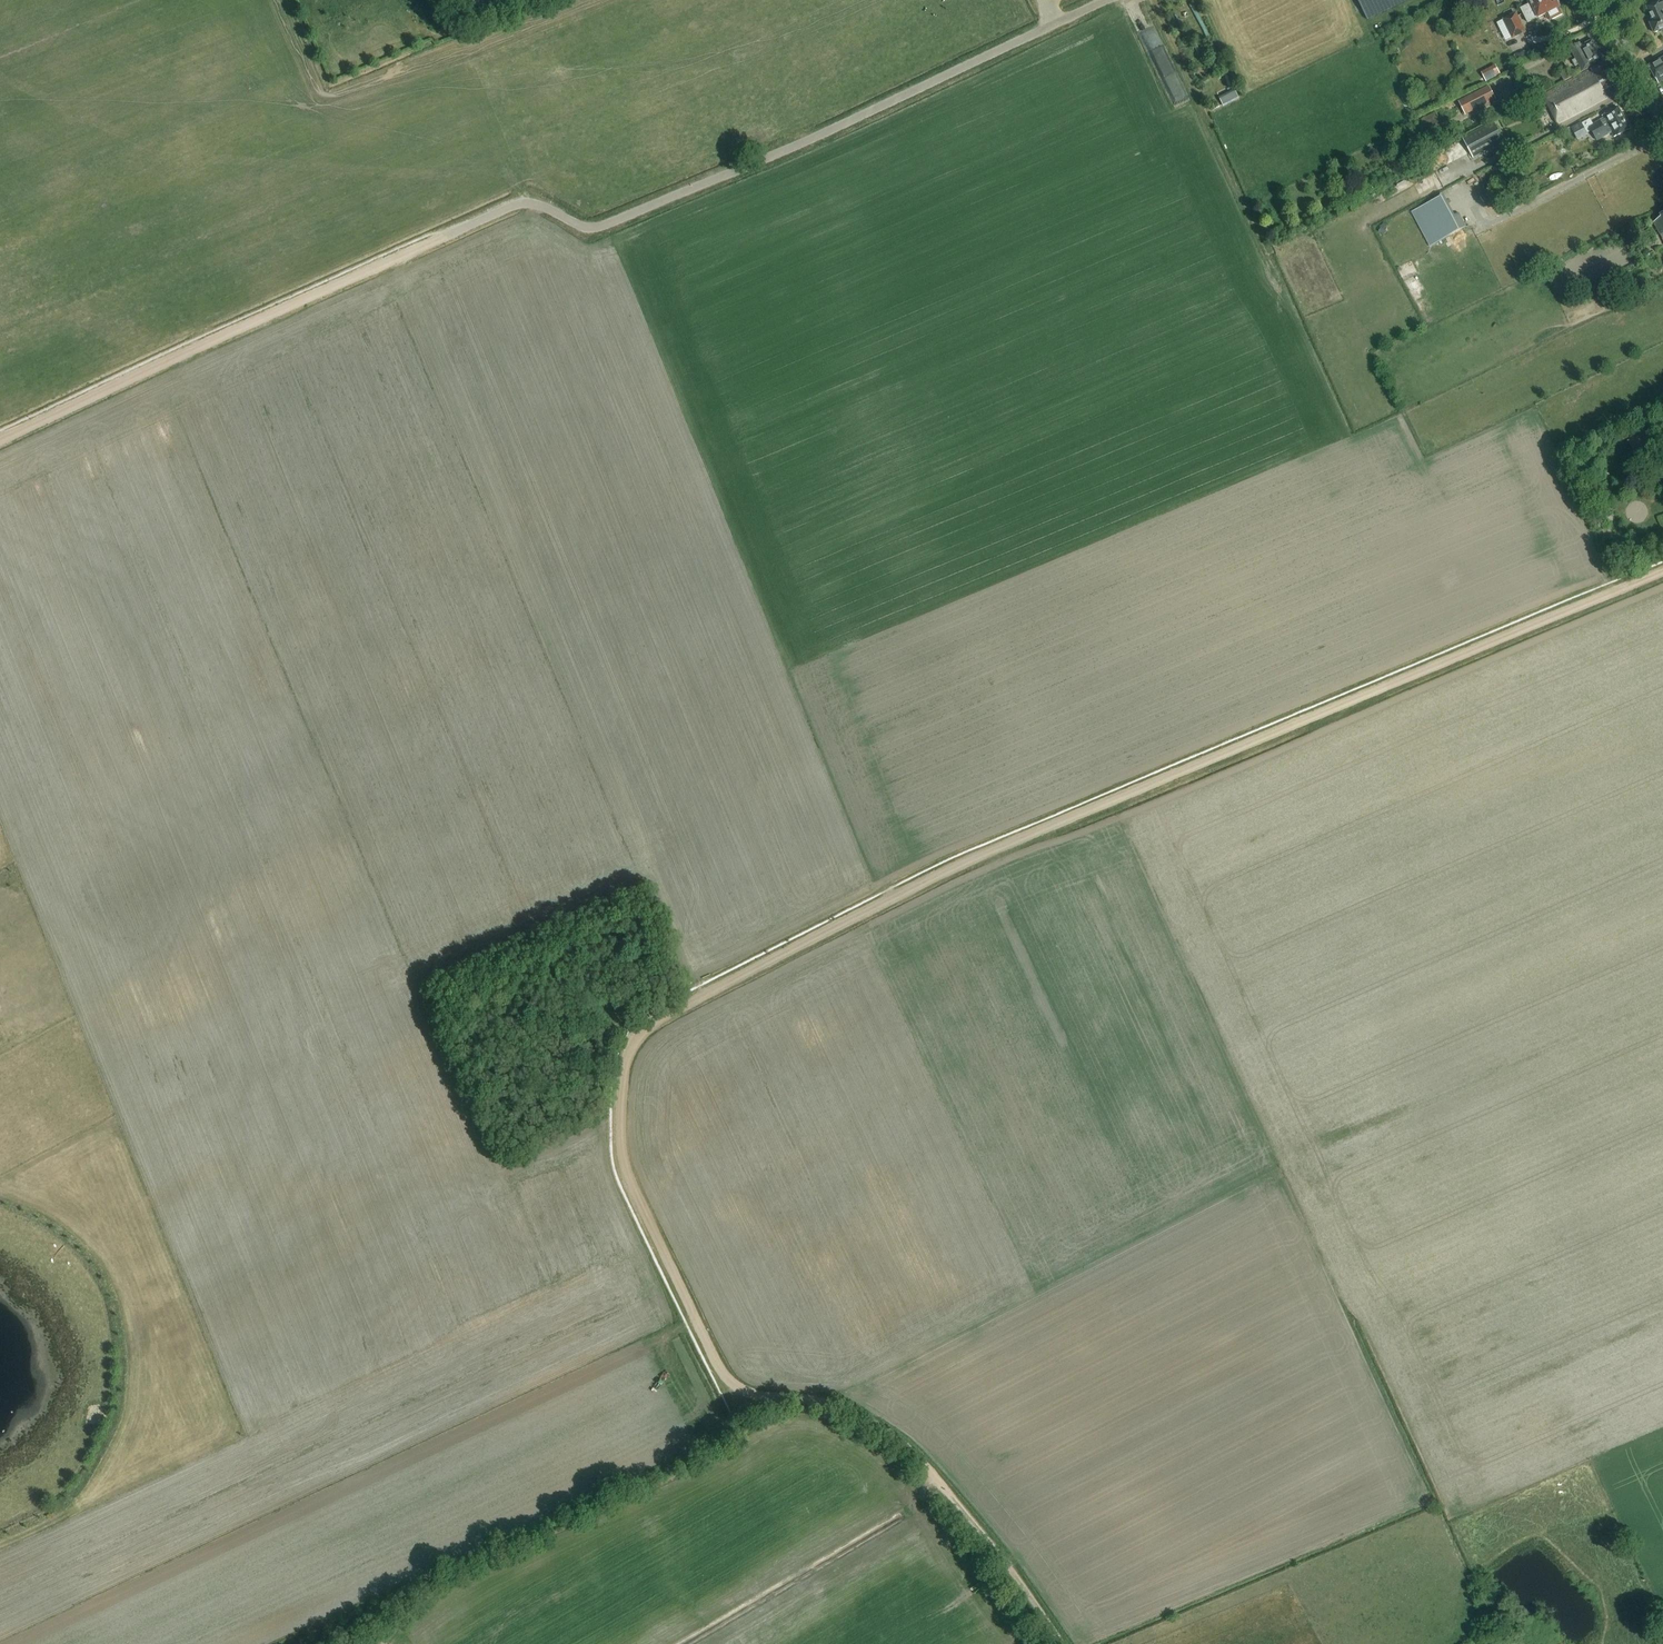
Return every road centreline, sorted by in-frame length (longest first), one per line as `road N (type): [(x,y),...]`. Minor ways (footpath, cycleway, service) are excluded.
road 1 (track): [(757,1395),(724,1374),(626,1163),(624,1071),(642,1036),(946,871),(1662,572)]
road 2 (unclassified): [(449,233),(519,204),(582,225),(613,223),(1110,0)]
road 3 (track): [(449,233),(0,441)]
road 4 (track): [(1061,1643),(949,1494),(890,1436),(839,1407),(757,1395)]
road 5 (track): [(1149,0),(1267,254)]
road 6 (tertiary): [(1662,125),(1604,3)]

